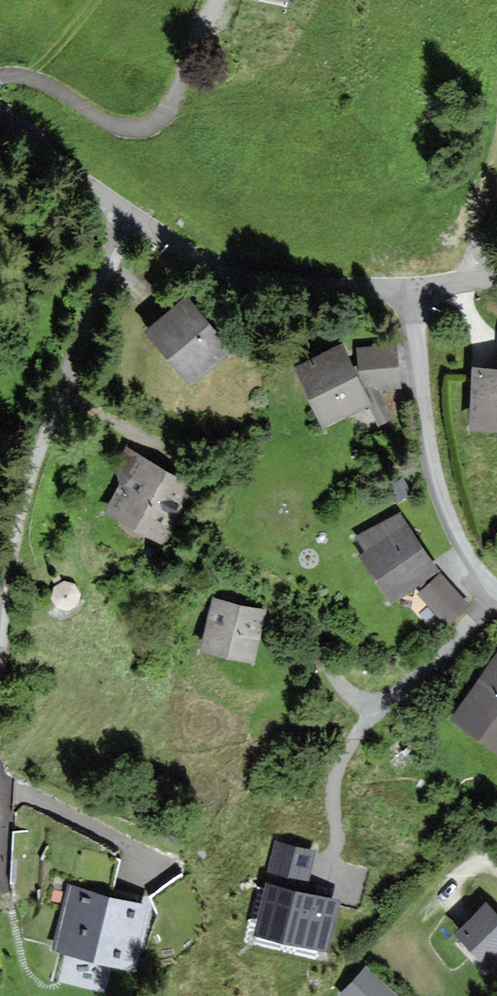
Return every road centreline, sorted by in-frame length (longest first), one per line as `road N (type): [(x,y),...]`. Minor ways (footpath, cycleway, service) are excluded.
road 1 (residential): [(132,219),(31,482),(0,662)]
road 2 (residential): [(399,287),(439,483),(463,547),(496,584)]
road 3 (residential): [(132,219),(255,280),(328,291),(399,287)]
road 4 (residential): [(0,129),(132,219)]

